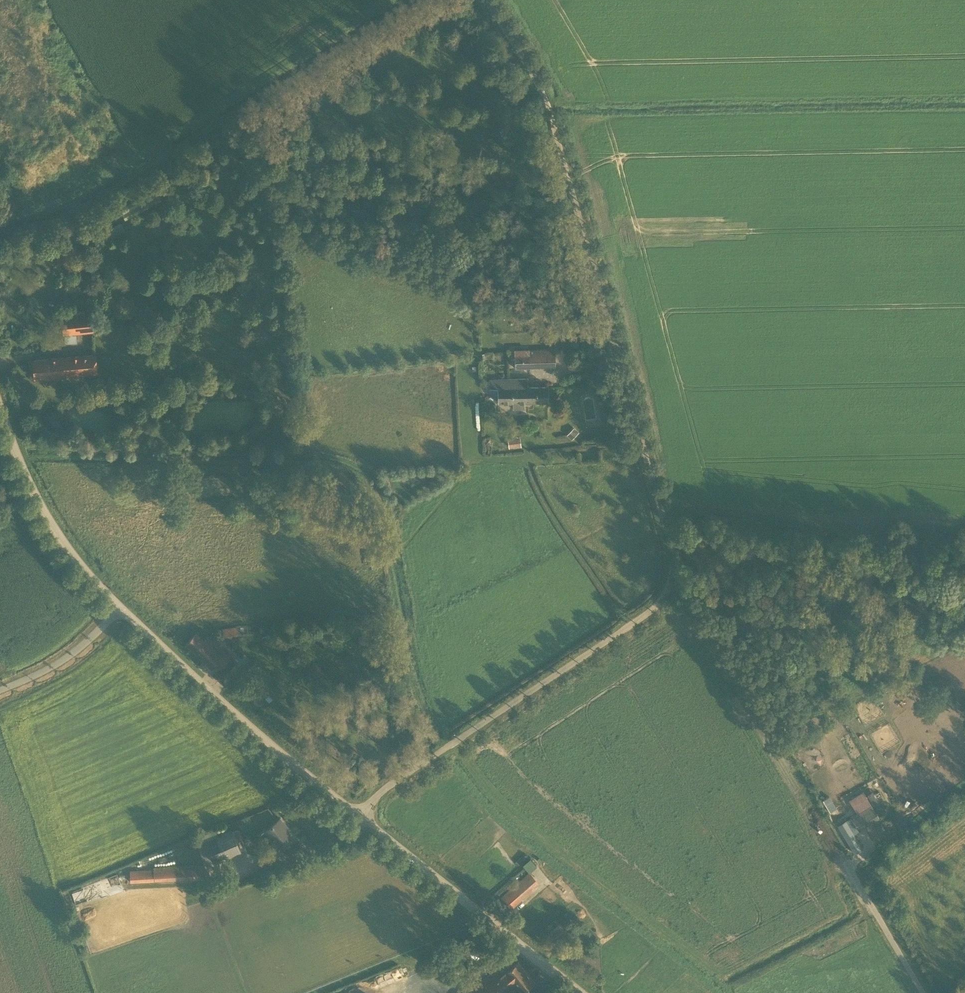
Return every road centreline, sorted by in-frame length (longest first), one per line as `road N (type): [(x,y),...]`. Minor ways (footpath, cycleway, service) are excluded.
road 1 (unclassified): [(357,816),(650,614),(674,587),(671,534),(559,149),(485,0)]
road 2 (unclassified): [(357,816),(121,606)]
road 3 (unclassified): [(575,992),(357,816)]
road 4 (unclassified): [(121,606),(55,536),(0,402)]
road 5 (unclassified): [(0,691),(75,652),(121,606)]
road 6 (unclassified): [(922,992),(853,875)]

